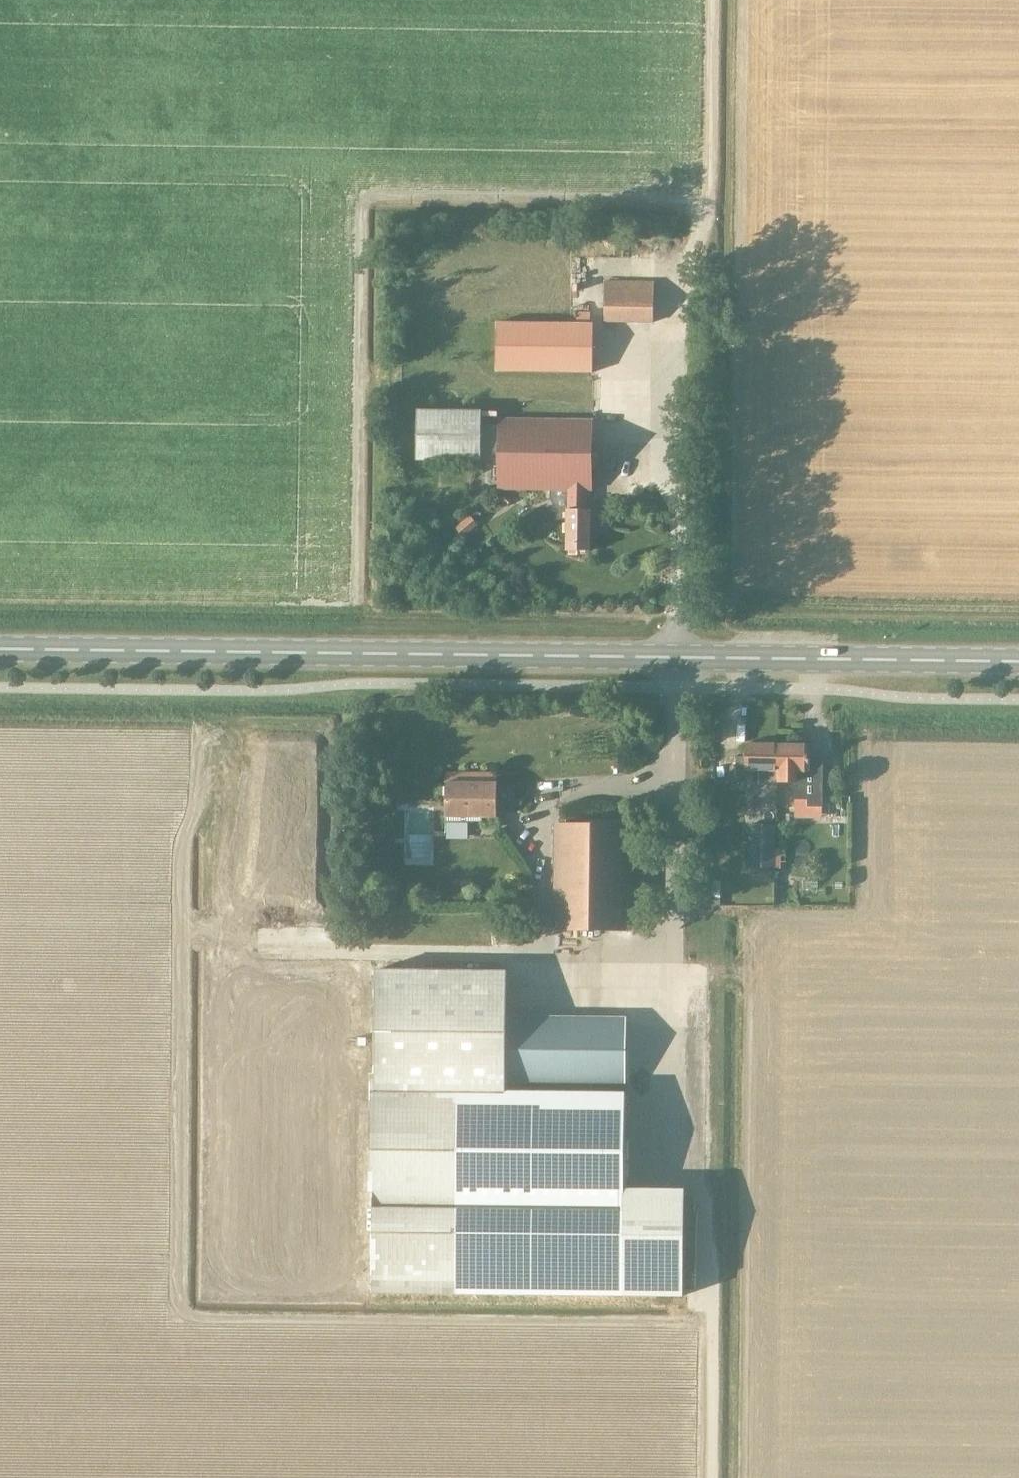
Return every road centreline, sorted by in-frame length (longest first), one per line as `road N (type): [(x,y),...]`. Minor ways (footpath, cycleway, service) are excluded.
road 1 (secondary): [(1018,661),(0,649)]

